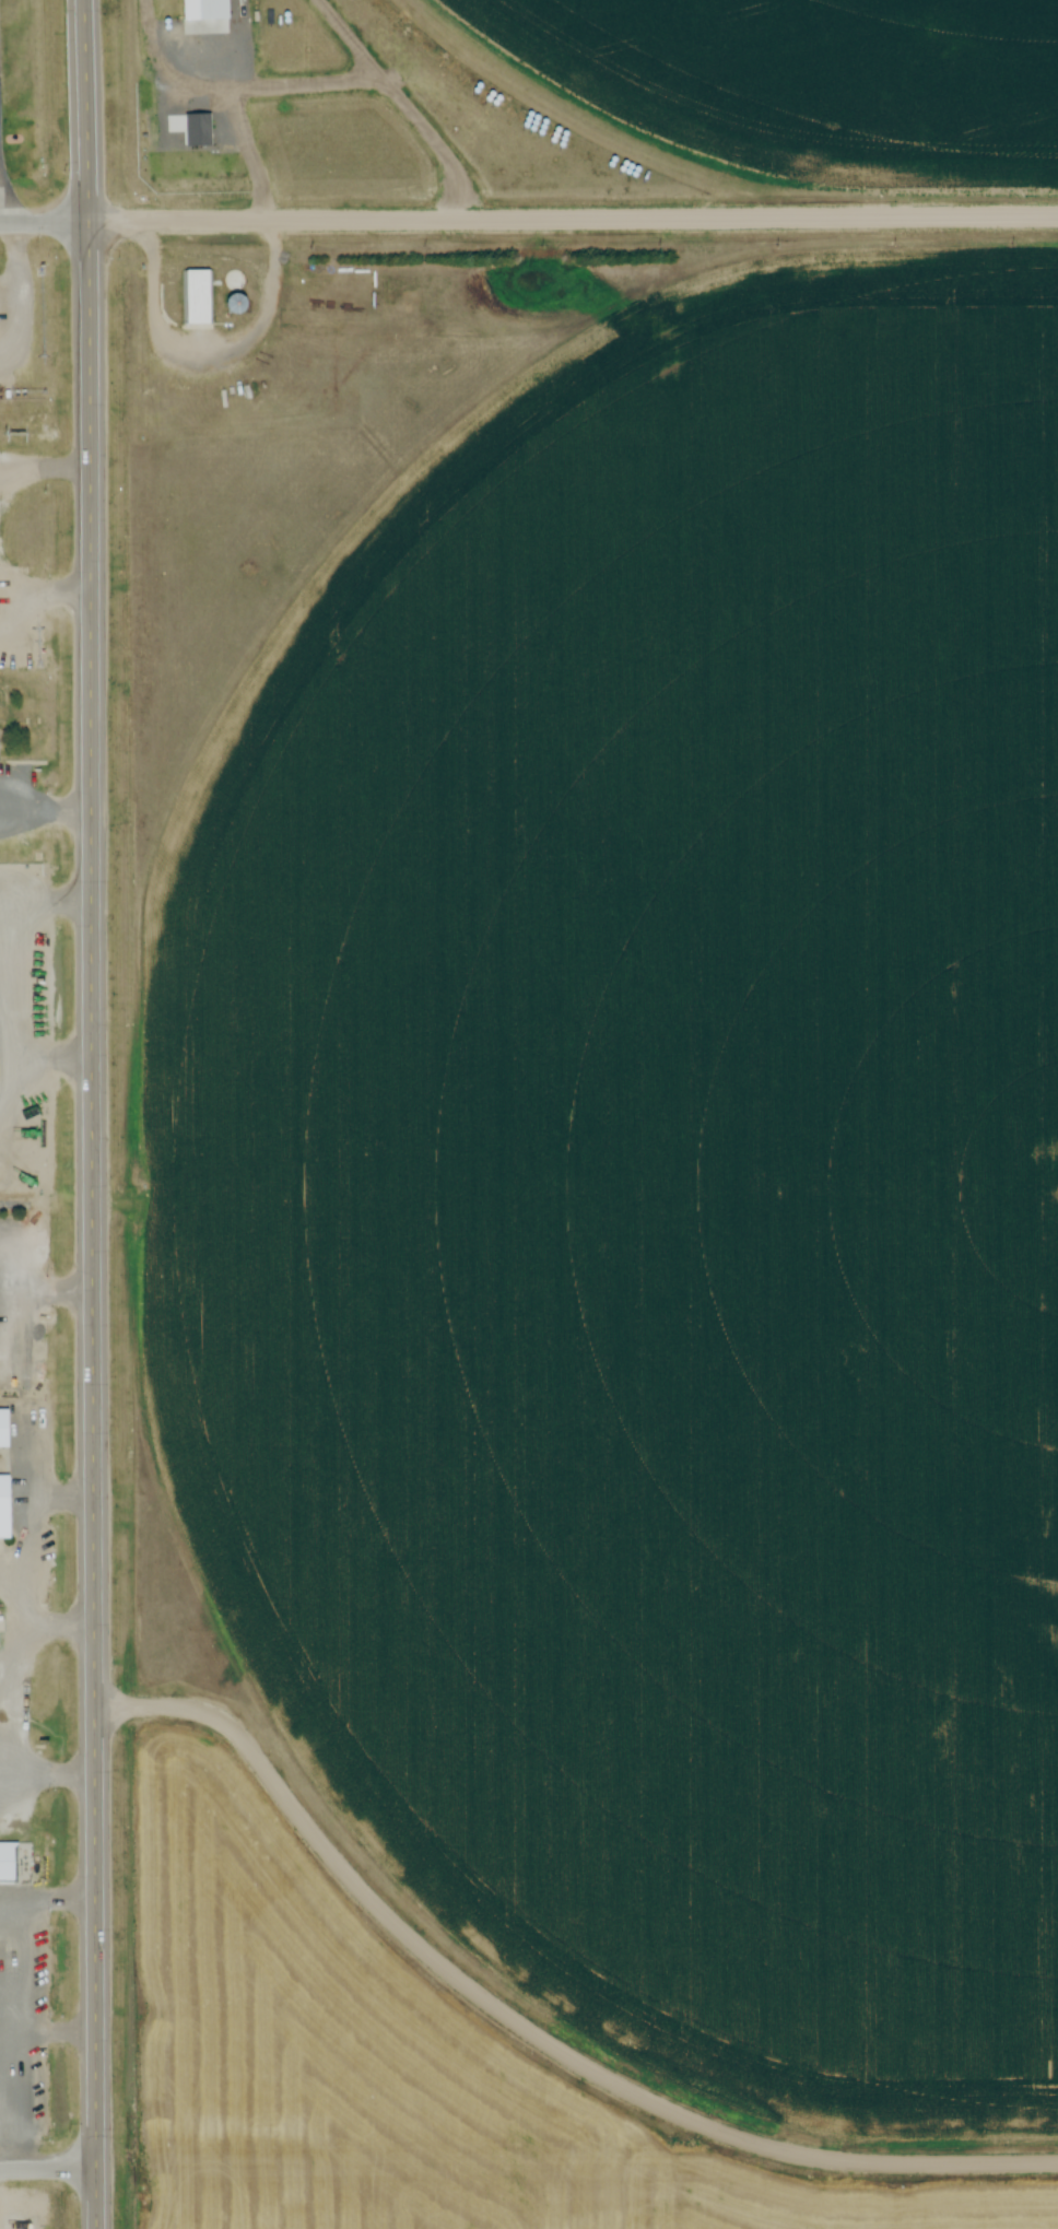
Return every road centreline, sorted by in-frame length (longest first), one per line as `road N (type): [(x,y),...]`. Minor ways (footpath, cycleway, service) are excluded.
road 1 (secondary): [(82,0),(98,2228)]
road 2 (residential): [(95,1705),(192,1704),(215,1713),(328,1851),(444,1968),(647,2101),(796,2157),(1057,2164)]
road 3 (tertiary): [(86,219),(1057,217)]

